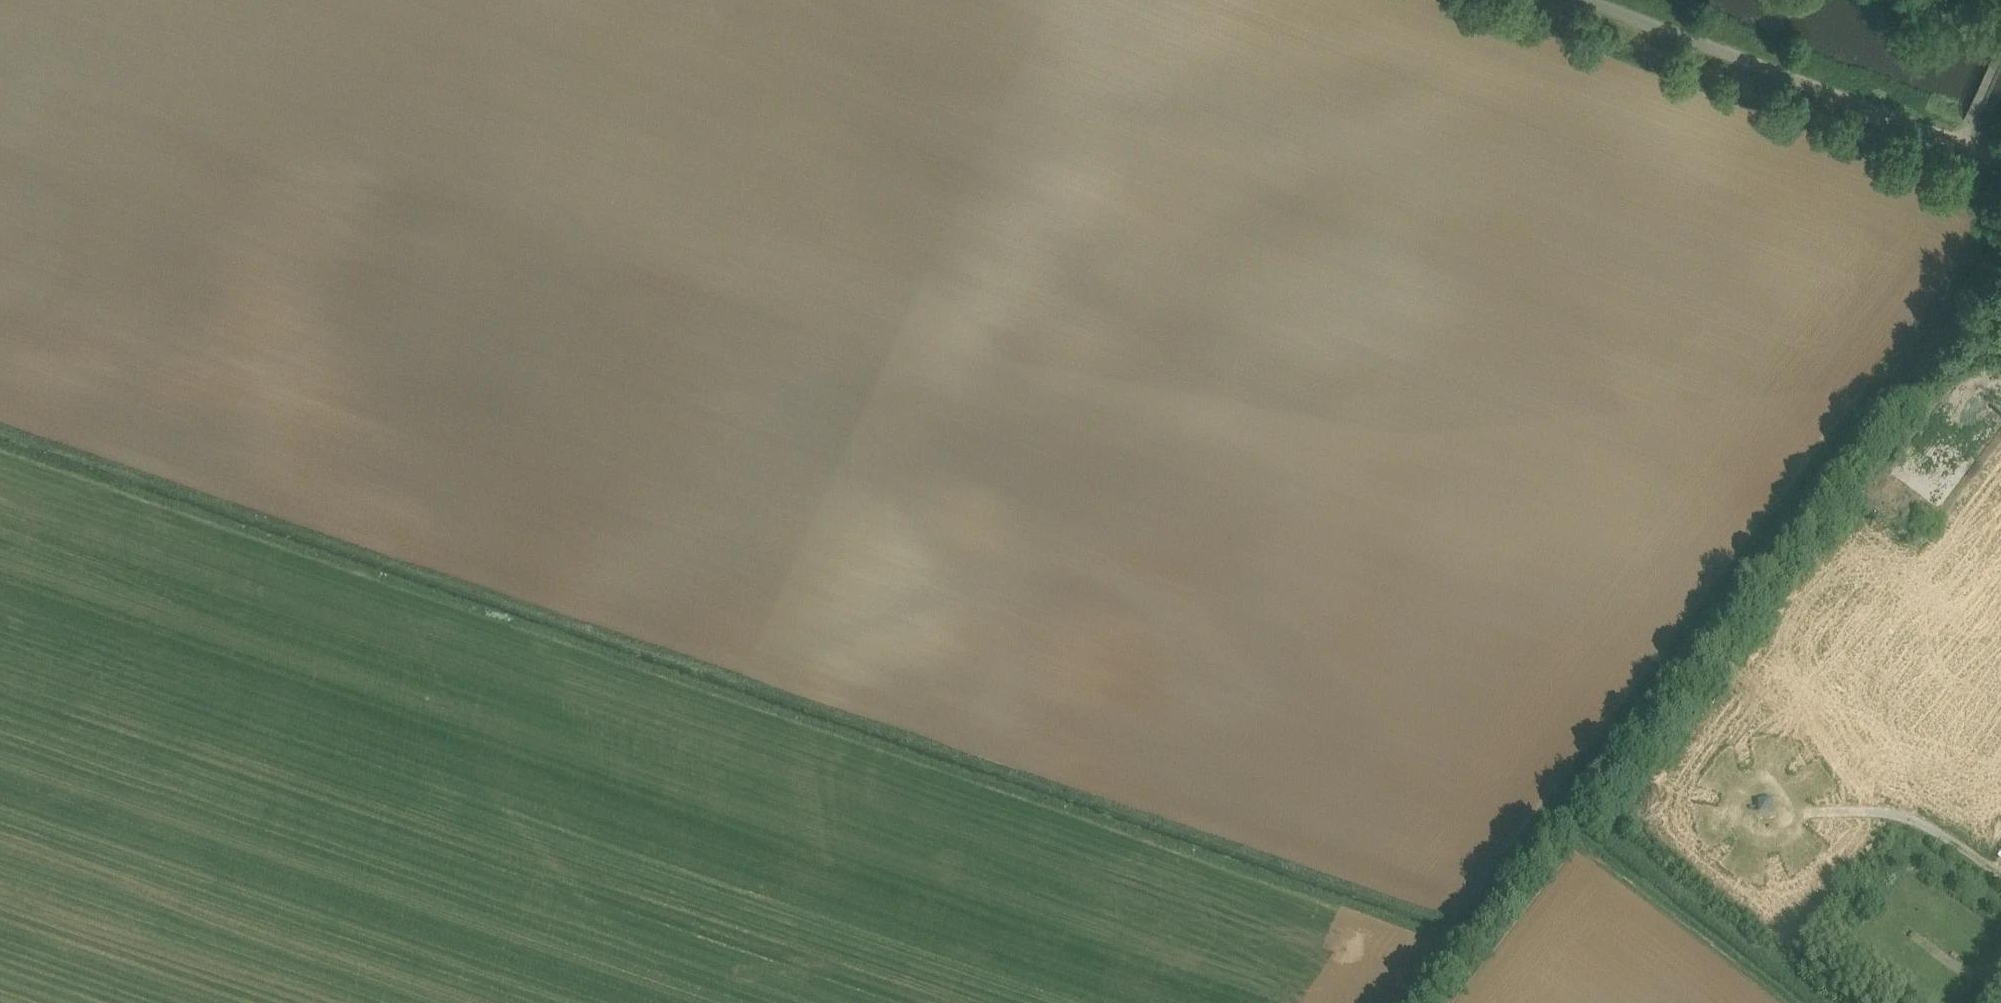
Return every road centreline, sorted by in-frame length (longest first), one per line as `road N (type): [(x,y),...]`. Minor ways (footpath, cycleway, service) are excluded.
road 1 (unclassified): [(2000,161),(1581,0)]

